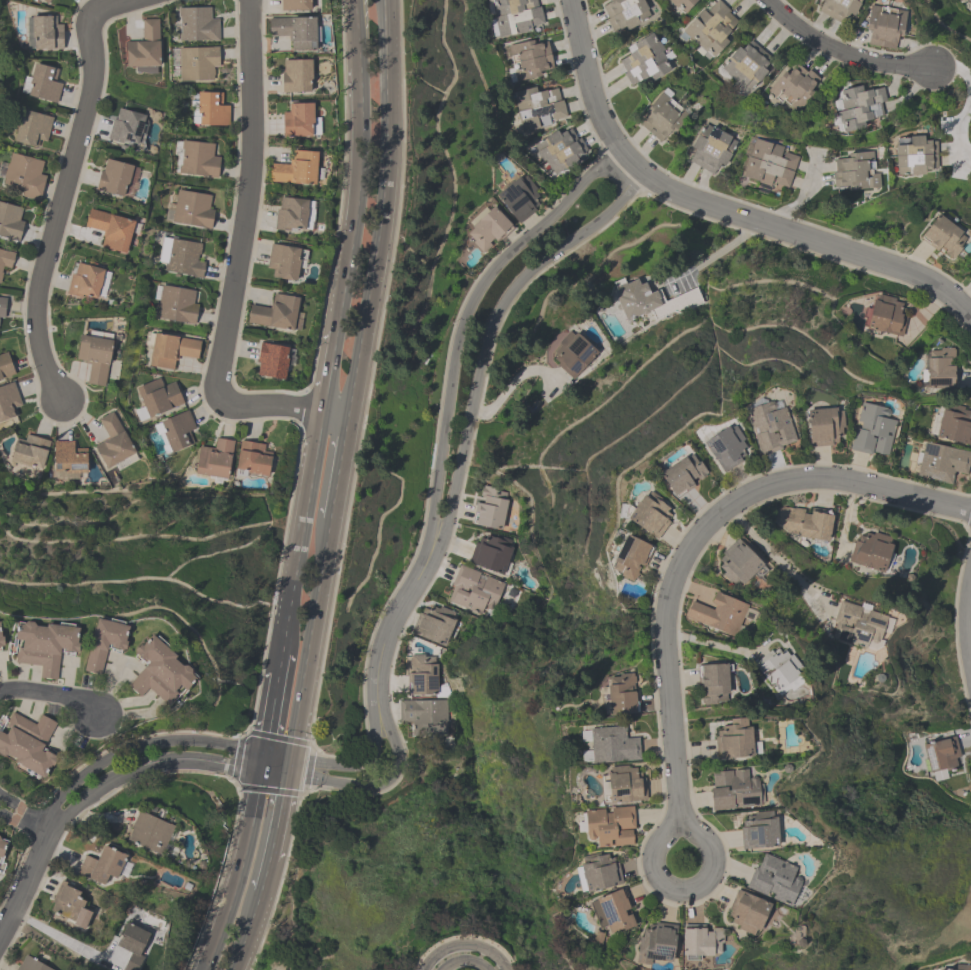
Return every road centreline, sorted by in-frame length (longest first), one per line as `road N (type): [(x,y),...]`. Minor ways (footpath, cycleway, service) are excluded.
road 1 (residential): [(622,172),(599,169),(492,270),(475,297),(459,334),(425,564),(438,554),(448,525),(480,366),(504,298),(627,196),(622,172)]
road 2 (residential): [(970,512),(809,478),(761,489),(703,528),(681,560),(665,613),(679,827)]
road 3 (residential): [(133,0),(94,12),(88,24),(91,88),(39,276),(36,330),(60,399)]
road 4 (residential): [(248,0),(253,176),(216,395)]
road 5 (residential): [(630,162),(692,201),(925,280),(970,317)]
road 6 (primary): [(364,337),(388,148),(384,0)]
road 7 (primary): [(355,0),(361,173),(337,331)]
road 8 (residential): [(264,752),(205,742),(145,745),(72,785),(47,829)]
road 9 (primary): [(323,411),(283,652)]
road 10 (primary): [(290,757),(331,521)]
road 11 (residential): [(47,829),(104,784),(147,766),(187,759),(260,770)]
road 12 (primary): [(260,770),(249,840),(207,969)]
road 13 (residential): [(679,827),(663,833),(653,865),(662,880),(695,886),(714,858),(697,830),(679,827)]
road 14 (residential): [(766,0),(836,51),(932,67)]
road 15 (residential): [(287,774),(368,789),(388,783),(397,763),(384,712)]
road 16 (residential): [(630,162),(593,99),(571,0)]
road 17 (residential): [(425,564),(385,639),(377,707)]
road 18 (residential): [(384,712),(377,707),(372,714),(372,765),(290,757)]
road 19 (residential): [(932,67),(958,70),(970,82),(957,160)]

